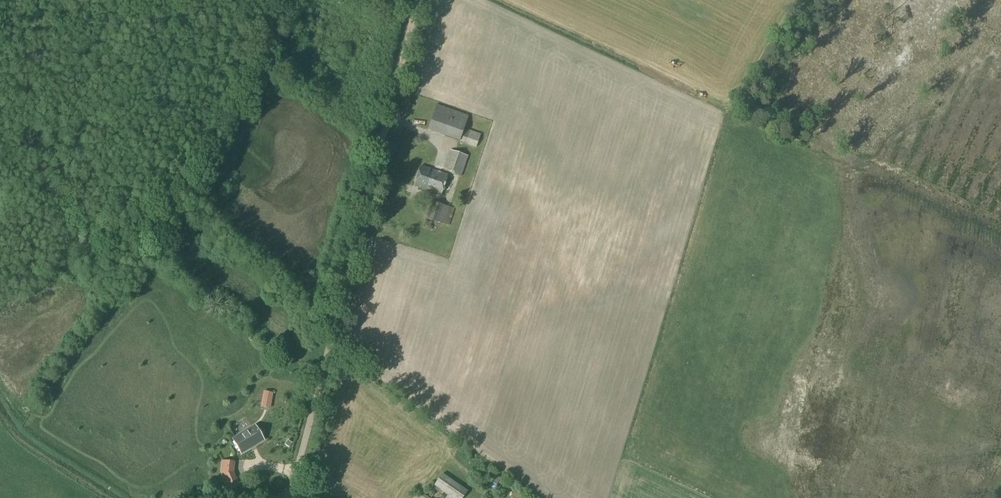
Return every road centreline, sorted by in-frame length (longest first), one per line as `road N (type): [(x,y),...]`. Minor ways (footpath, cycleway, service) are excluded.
road 1 (unclassified): [(394,88),(291,497)]

